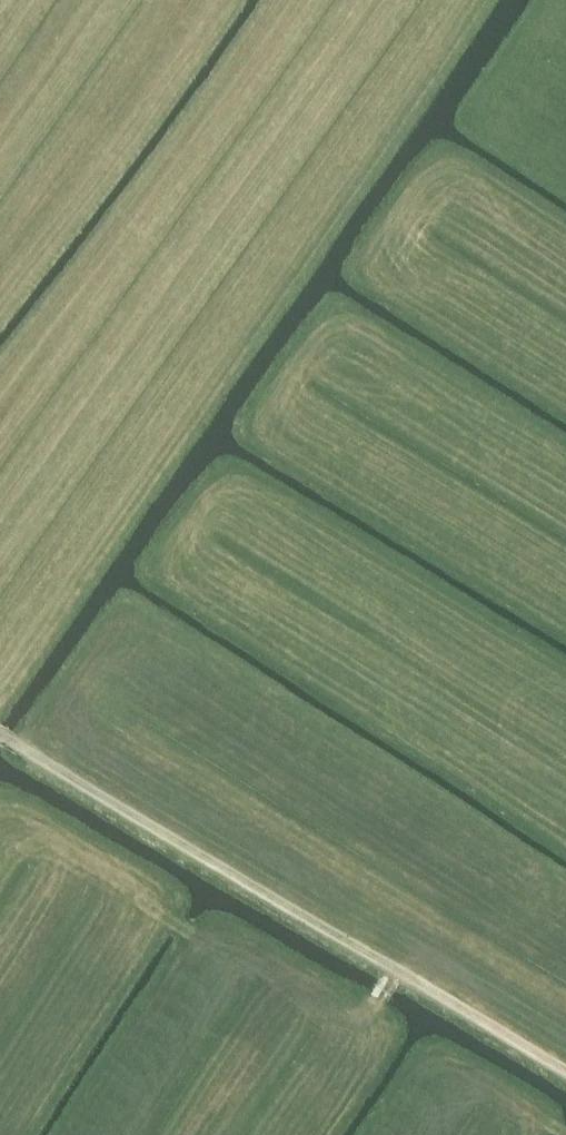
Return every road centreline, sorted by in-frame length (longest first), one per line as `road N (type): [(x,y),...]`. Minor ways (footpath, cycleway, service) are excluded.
road 1 (track): [(0,735),(565,1071)]

